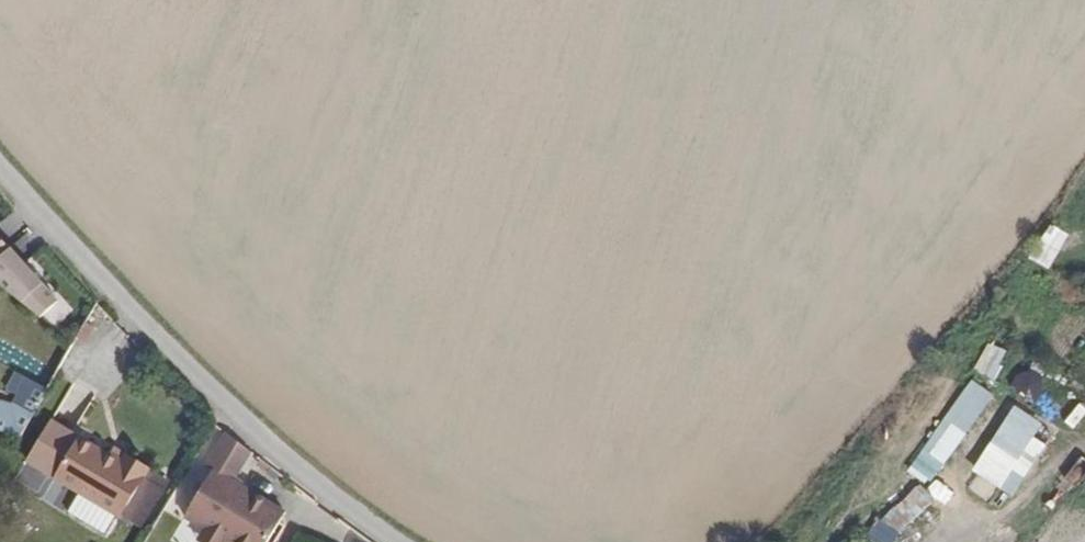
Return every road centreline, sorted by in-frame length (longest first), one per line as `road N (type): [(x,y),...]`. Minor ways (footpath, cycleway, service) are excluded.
road 1 (residential): [(0,154),(206,374),(335,490),(410,541)]

